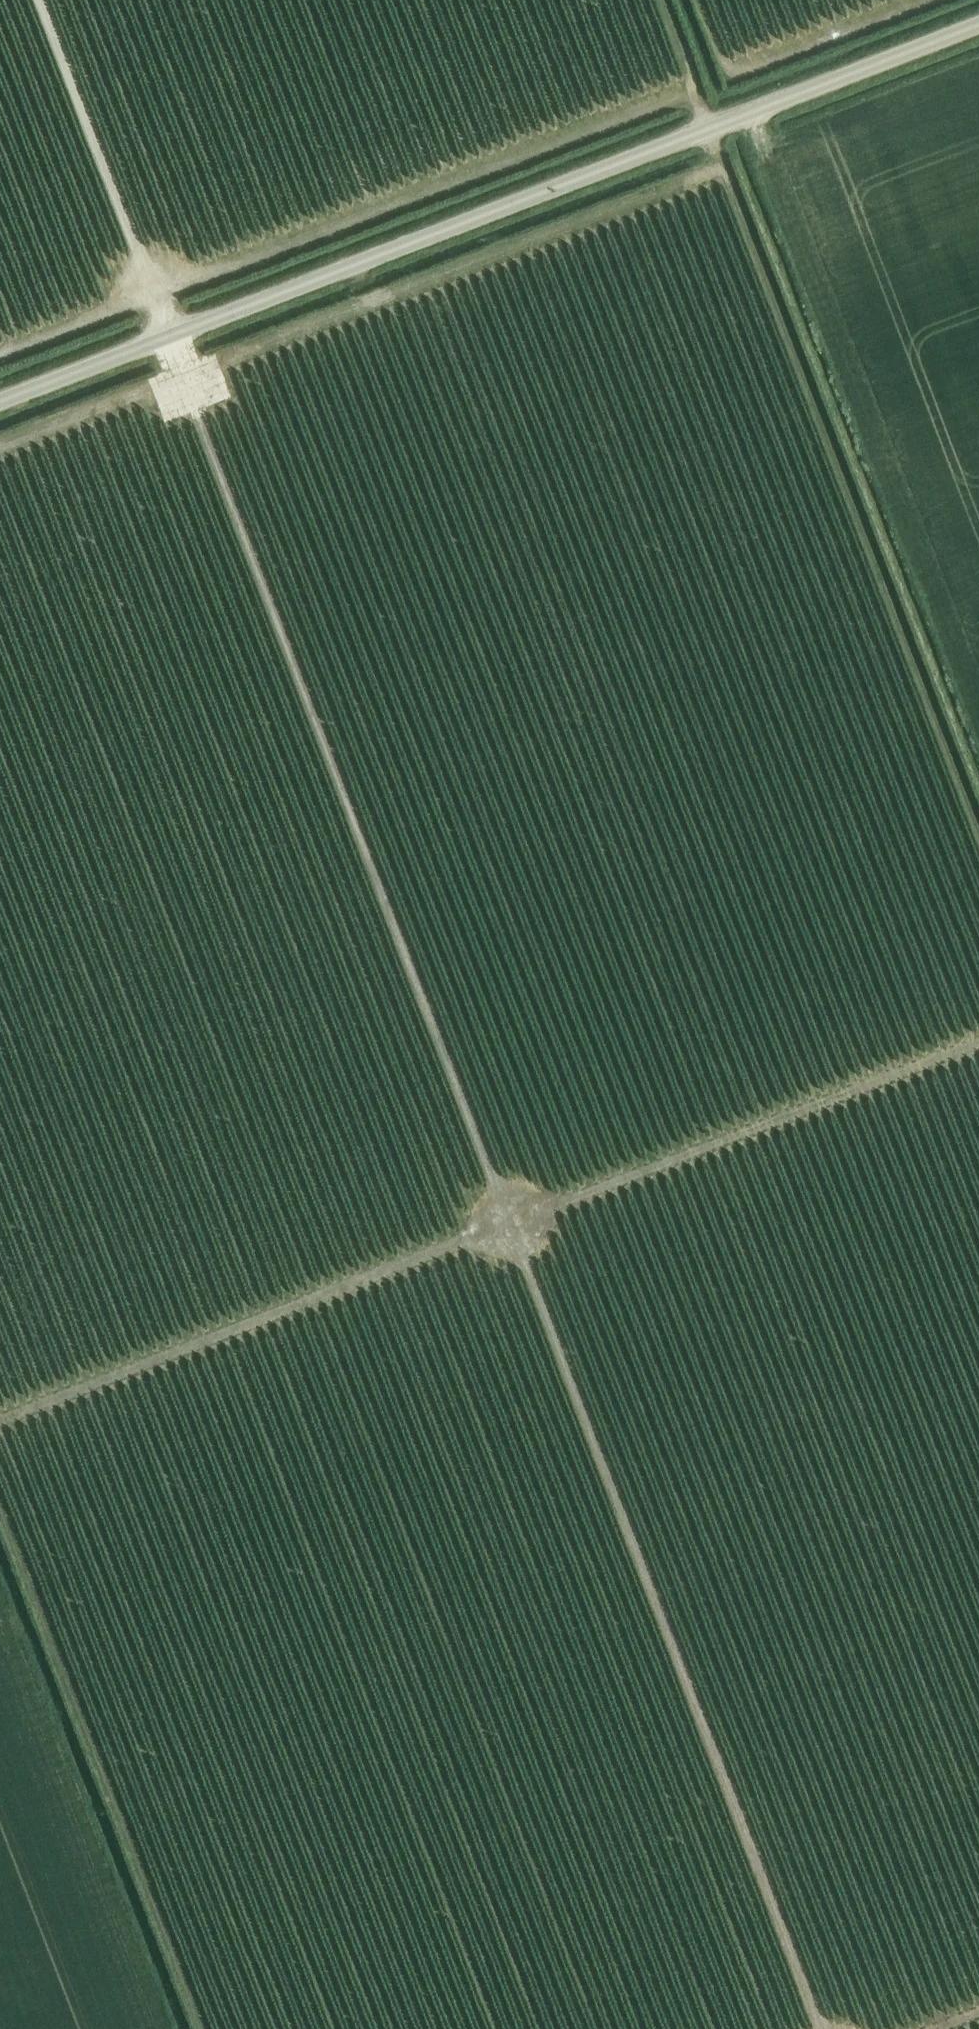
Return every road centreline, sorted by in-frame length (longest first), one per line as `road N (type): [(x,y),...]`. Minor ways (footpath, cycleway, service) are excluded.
road 1 (unclassified): [(0,401),(978,25)]

